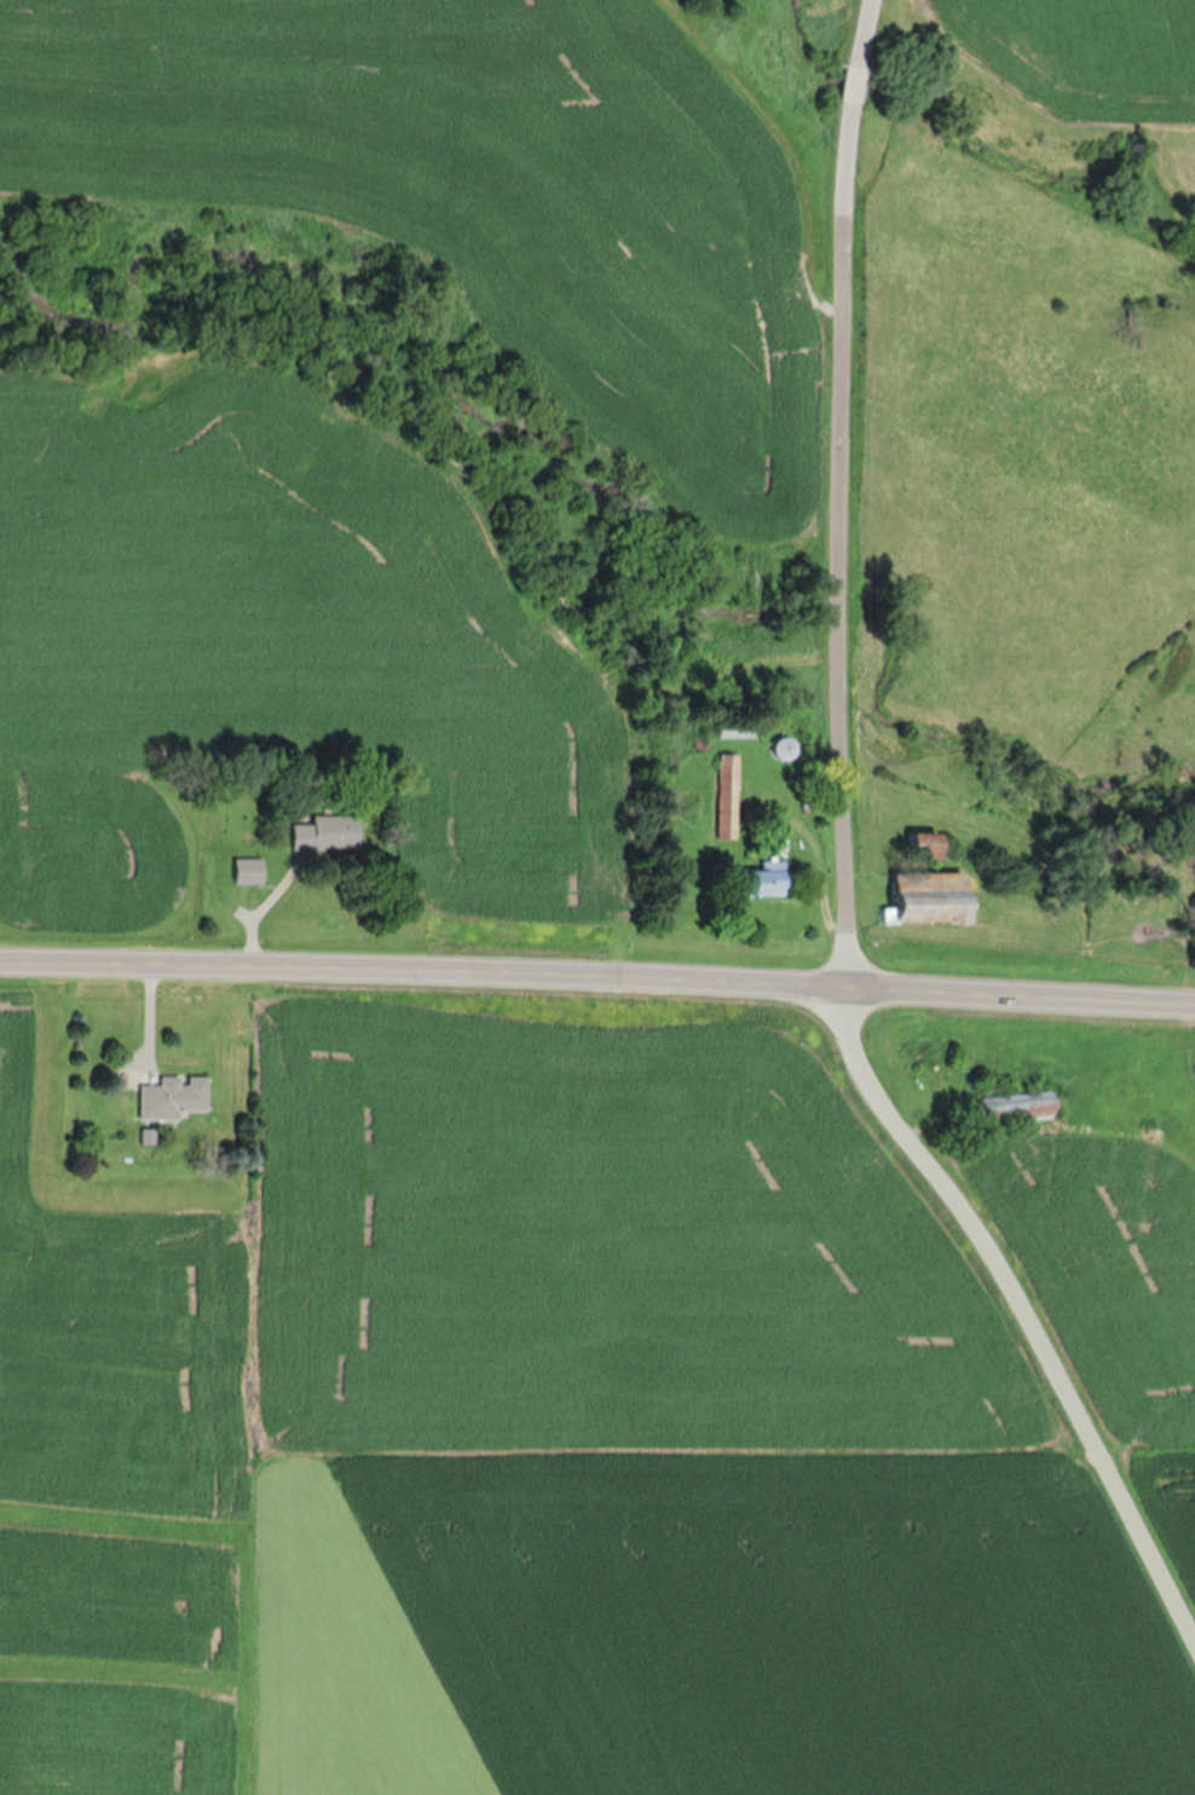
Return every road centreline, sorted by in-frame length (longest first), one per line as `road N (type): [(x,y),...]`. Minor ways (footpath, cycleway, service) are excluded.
road 1 (primary): [(0,959),(614,974),(1194,1005)]
road 2 (residential): [(841,986),(802,907),(787,598),(802,0)]
road 3 (residential): [(1194,1647),(960,1216),(850,1069),(837,1016),(841,986)]

